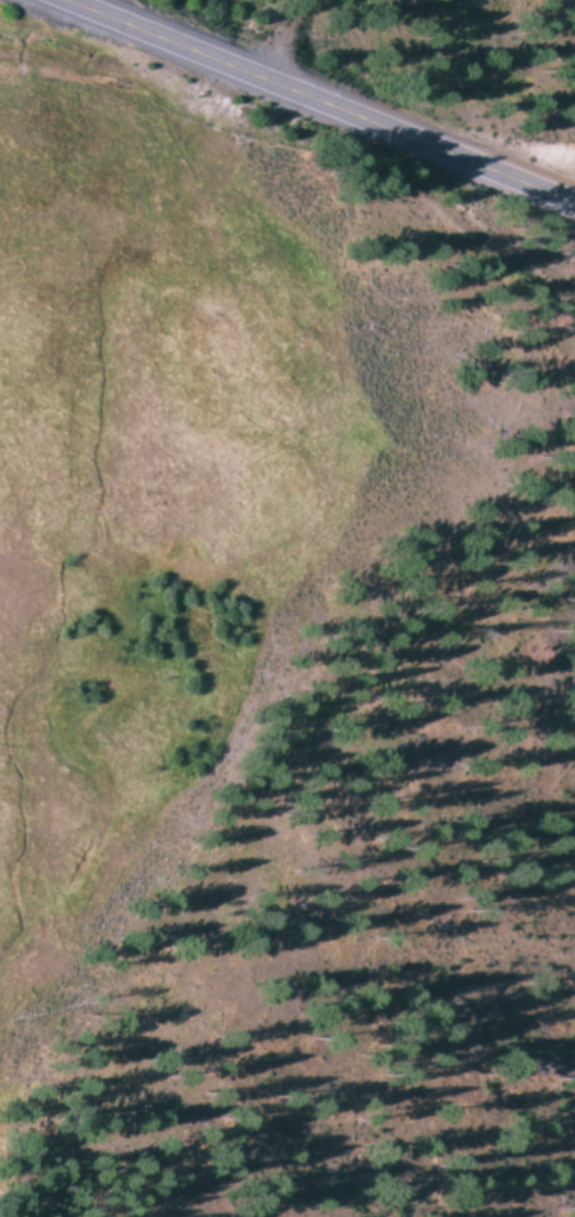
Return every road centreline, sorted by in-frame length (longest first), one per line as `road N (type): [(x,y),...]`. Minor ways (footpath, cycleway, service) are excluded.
road 1 (primary): [(88,0),(574,199)]

